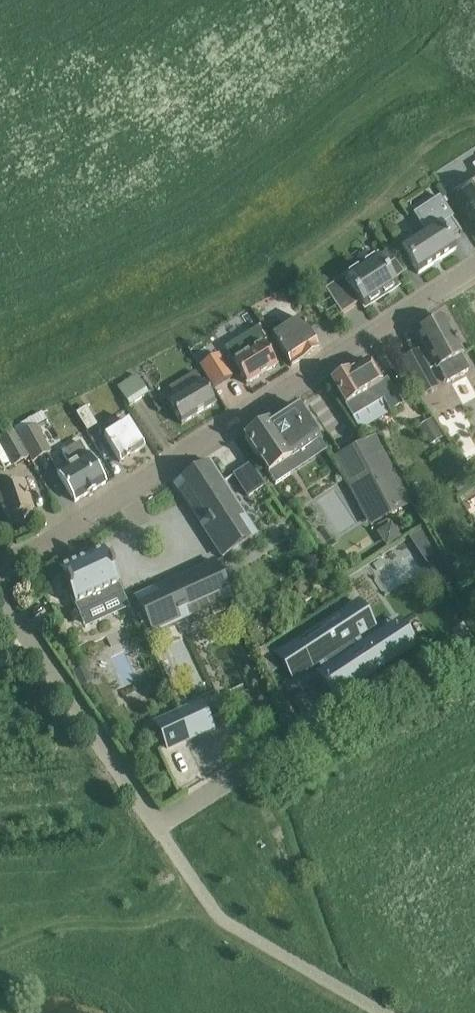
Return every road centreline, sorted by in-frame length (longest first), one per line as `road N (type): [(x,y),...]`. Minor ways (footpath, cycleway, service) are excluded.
road 1 (unclassified): [(474,265),(129,490),(0,561)]
road 2 (residential): [(0,594),(155,827),(235,780)]

